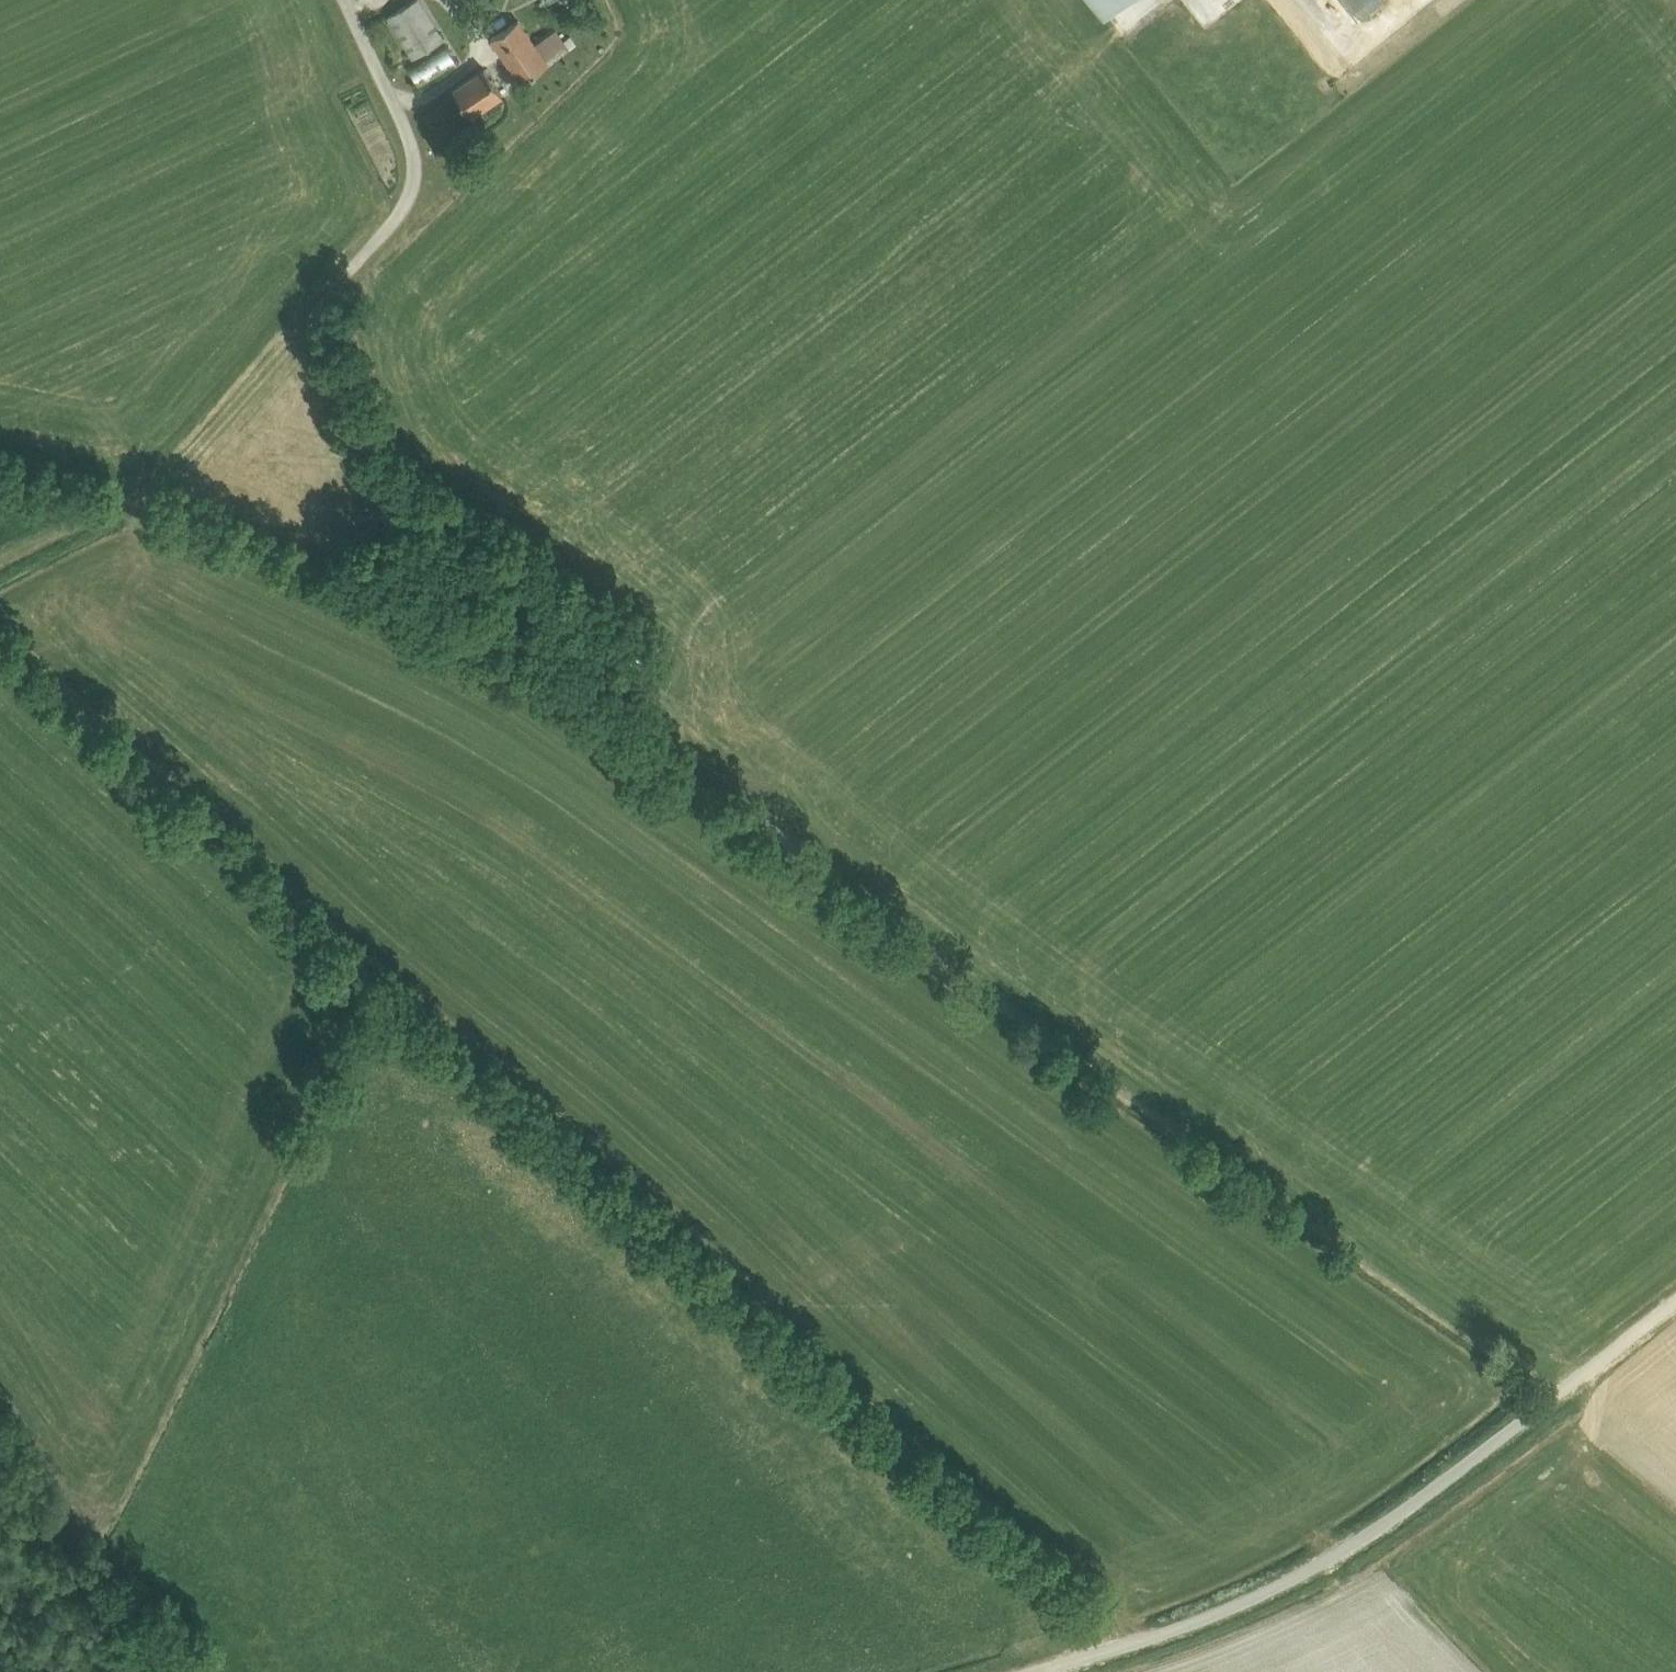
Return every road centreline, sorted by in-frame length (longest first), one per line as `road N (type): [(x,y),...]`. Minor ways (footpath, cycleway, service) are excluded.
road 1 (unclassified): [(1029,1671),(1236,1608),(1377,1536),(1675,1302)]
road 2 (track): [(0,568),(165,481),(255,396),(355,274)]
road 3 (unclassified): [(355,274),(409,214),(420,175),(411,127),(352,0)]

